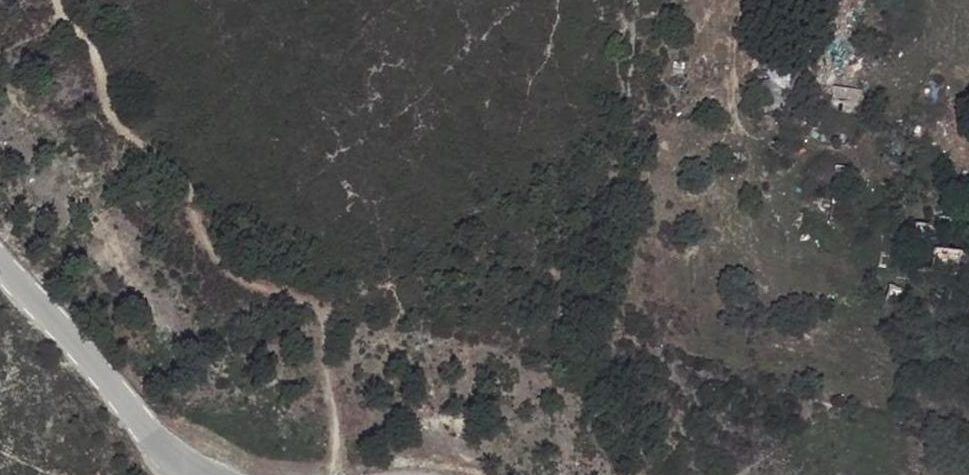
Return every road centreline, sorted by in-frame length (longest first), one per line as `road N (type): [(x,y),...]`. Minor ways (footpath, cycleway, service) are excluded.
road 1 (tertiary): [(194,474),(0,254)]

